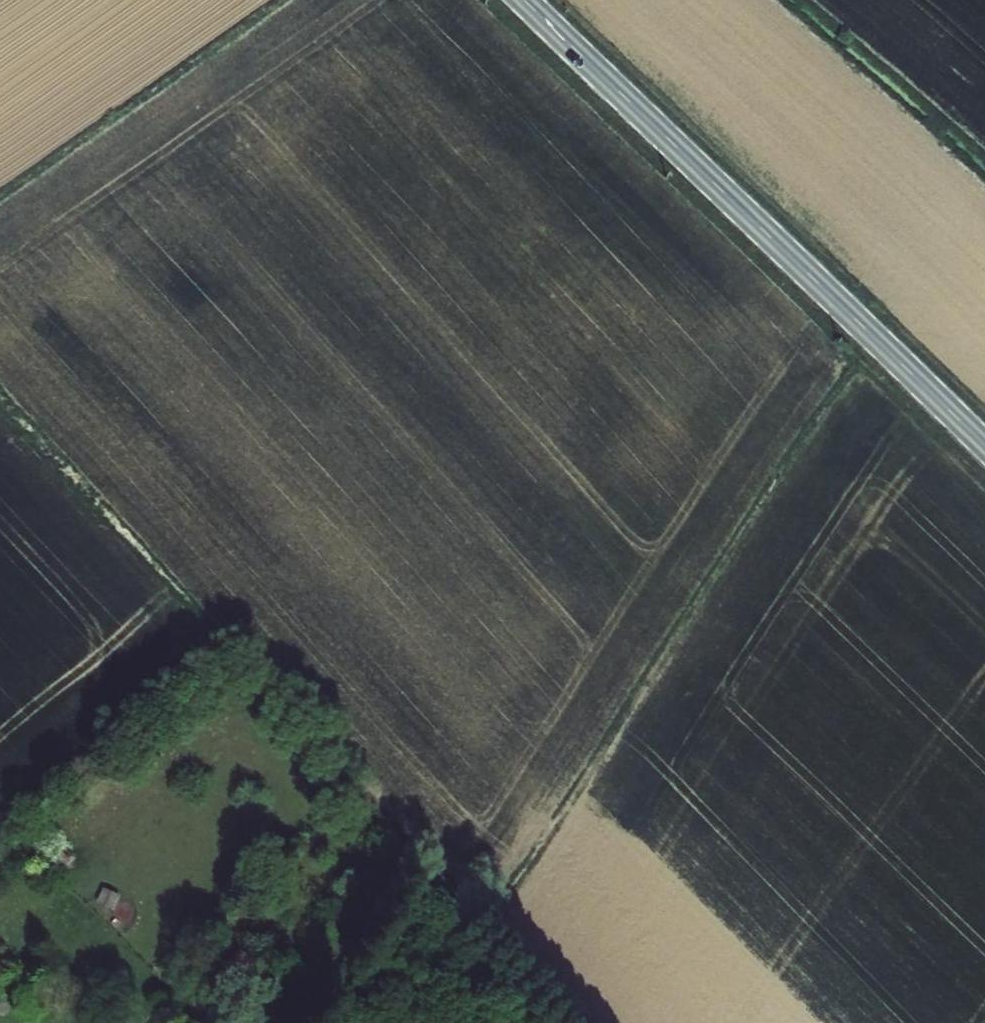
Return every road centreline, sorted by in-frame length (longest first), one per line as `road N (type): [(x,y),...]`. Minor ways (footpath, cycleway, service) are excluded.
road 1 (secondary): [(984,446),(521,0)]

